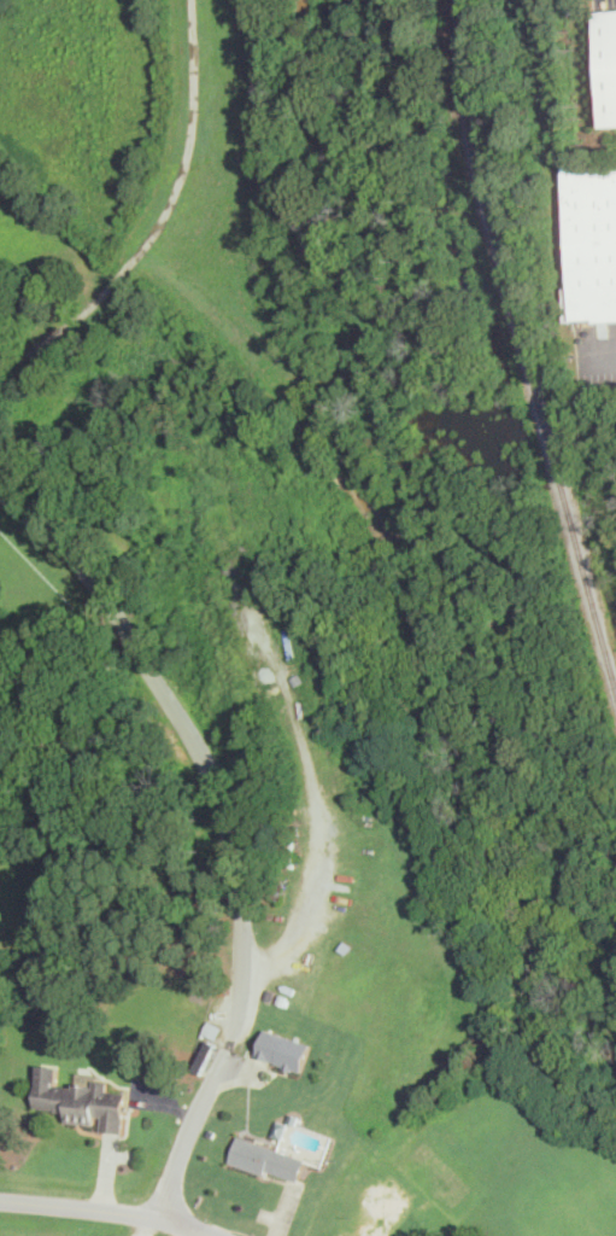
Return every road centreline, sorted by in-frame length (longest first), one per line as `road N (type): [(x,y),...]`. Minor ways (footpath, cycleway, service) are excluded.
road 1 (residential): [(215,1235),(154,1215),(0,1199)]

